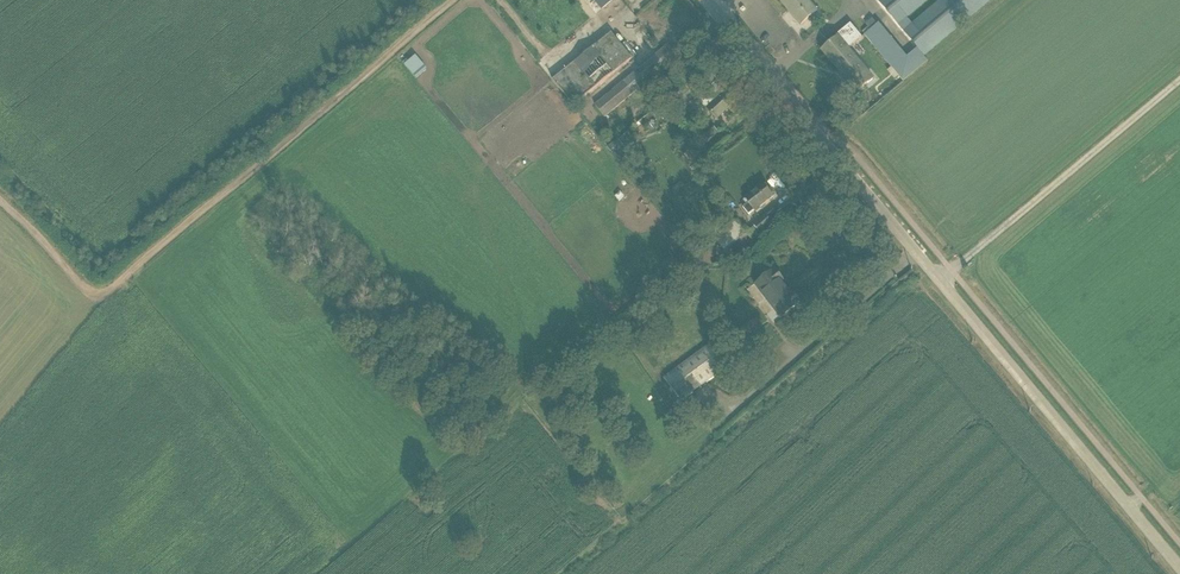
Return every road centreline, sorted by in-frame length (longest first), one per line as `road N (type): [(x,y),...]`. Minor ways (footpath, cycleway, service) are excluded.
road 1 (tertiary): [(1179,569),(704,0)]
road 2 (track): [(0,201),(85,288),(106,294),(454,0)]
road 3 (track): [(938,280),(1179,79)]

